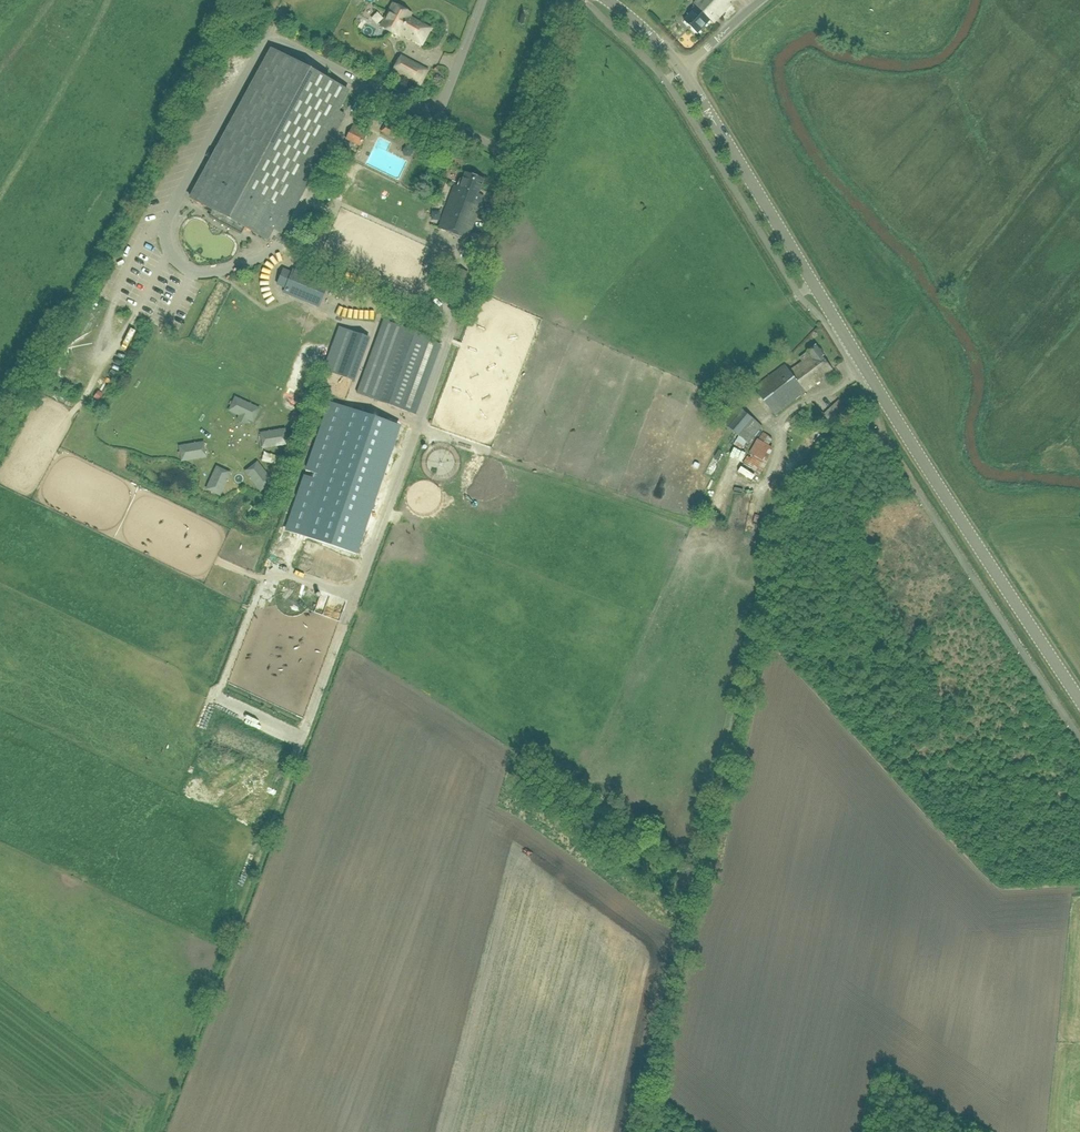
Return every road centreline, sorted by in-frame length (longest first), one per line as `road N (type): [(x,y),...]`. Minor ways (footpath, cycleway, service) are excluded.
road 1 (secondary): [(1079,702),(682,72)]

